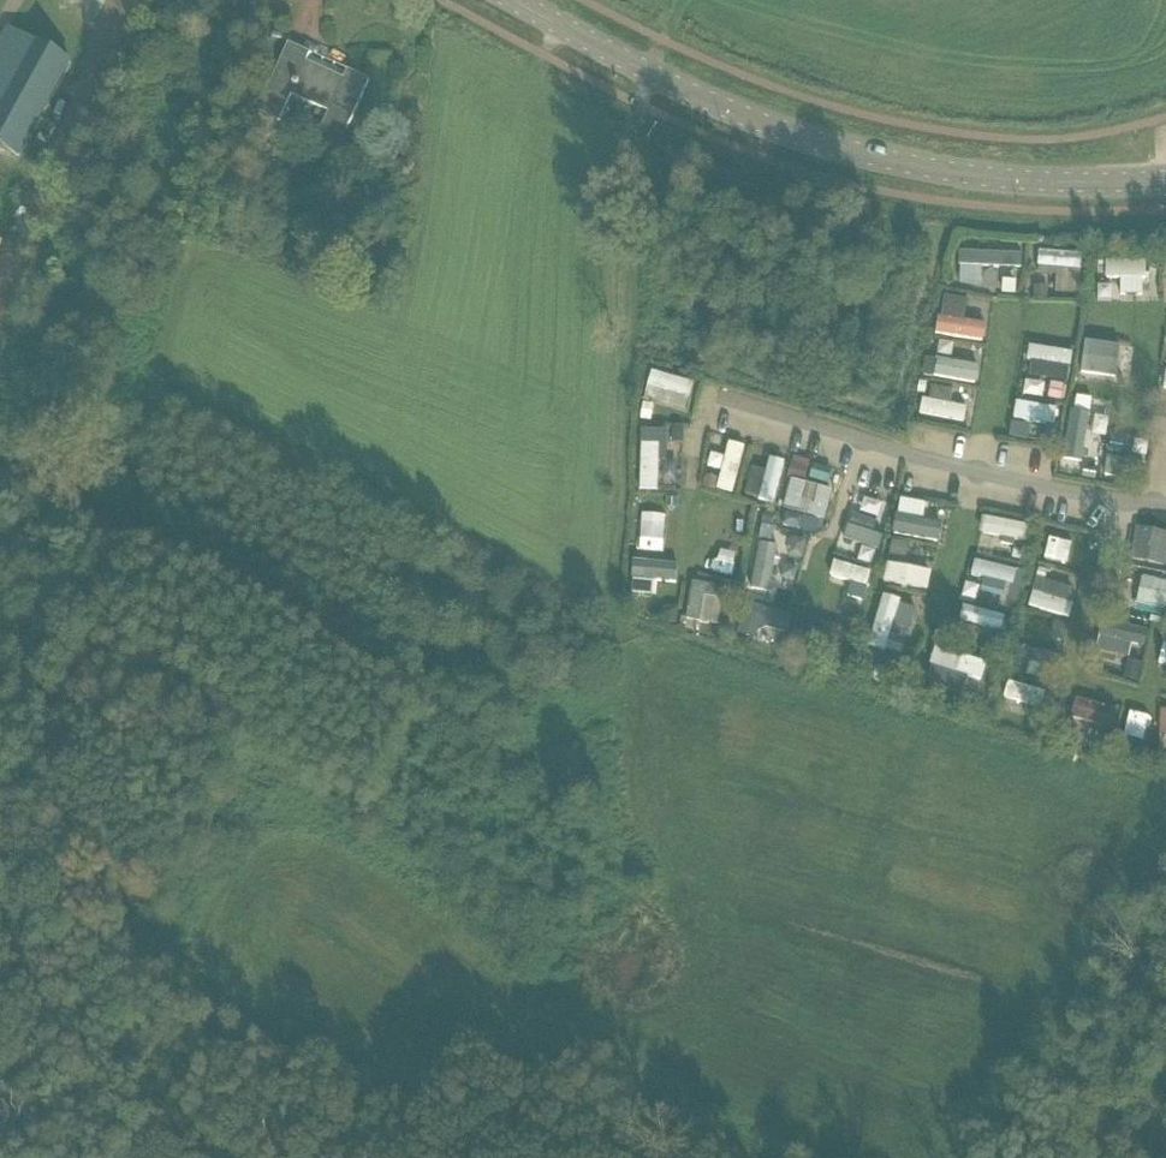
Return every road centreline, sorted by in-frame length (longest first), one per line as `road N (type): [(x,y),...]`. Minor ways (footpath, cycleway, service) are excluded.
road 1 (track): [(650,74),(611,591),(639,699),(647,819),(677,879)]
road 2 (tertiary): [(505,0),(689,94),(836,149),(981,179),(1165,180)]

